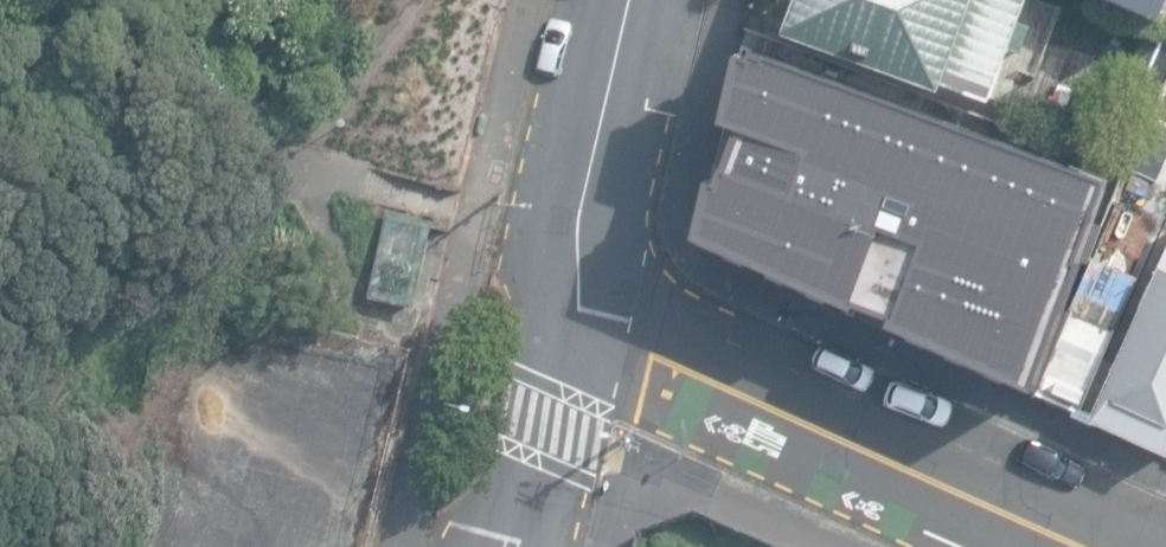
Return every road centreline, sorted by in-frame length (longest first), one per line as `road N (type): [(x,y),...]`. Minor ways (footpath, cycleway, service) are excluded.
road 1 (unclassified): [(1071,546),(569,318)]
road 2 (tertiary): [(630,0),(584,200),(569,318)]
road 3 (tertiary): [(569,318),(511,546)]

